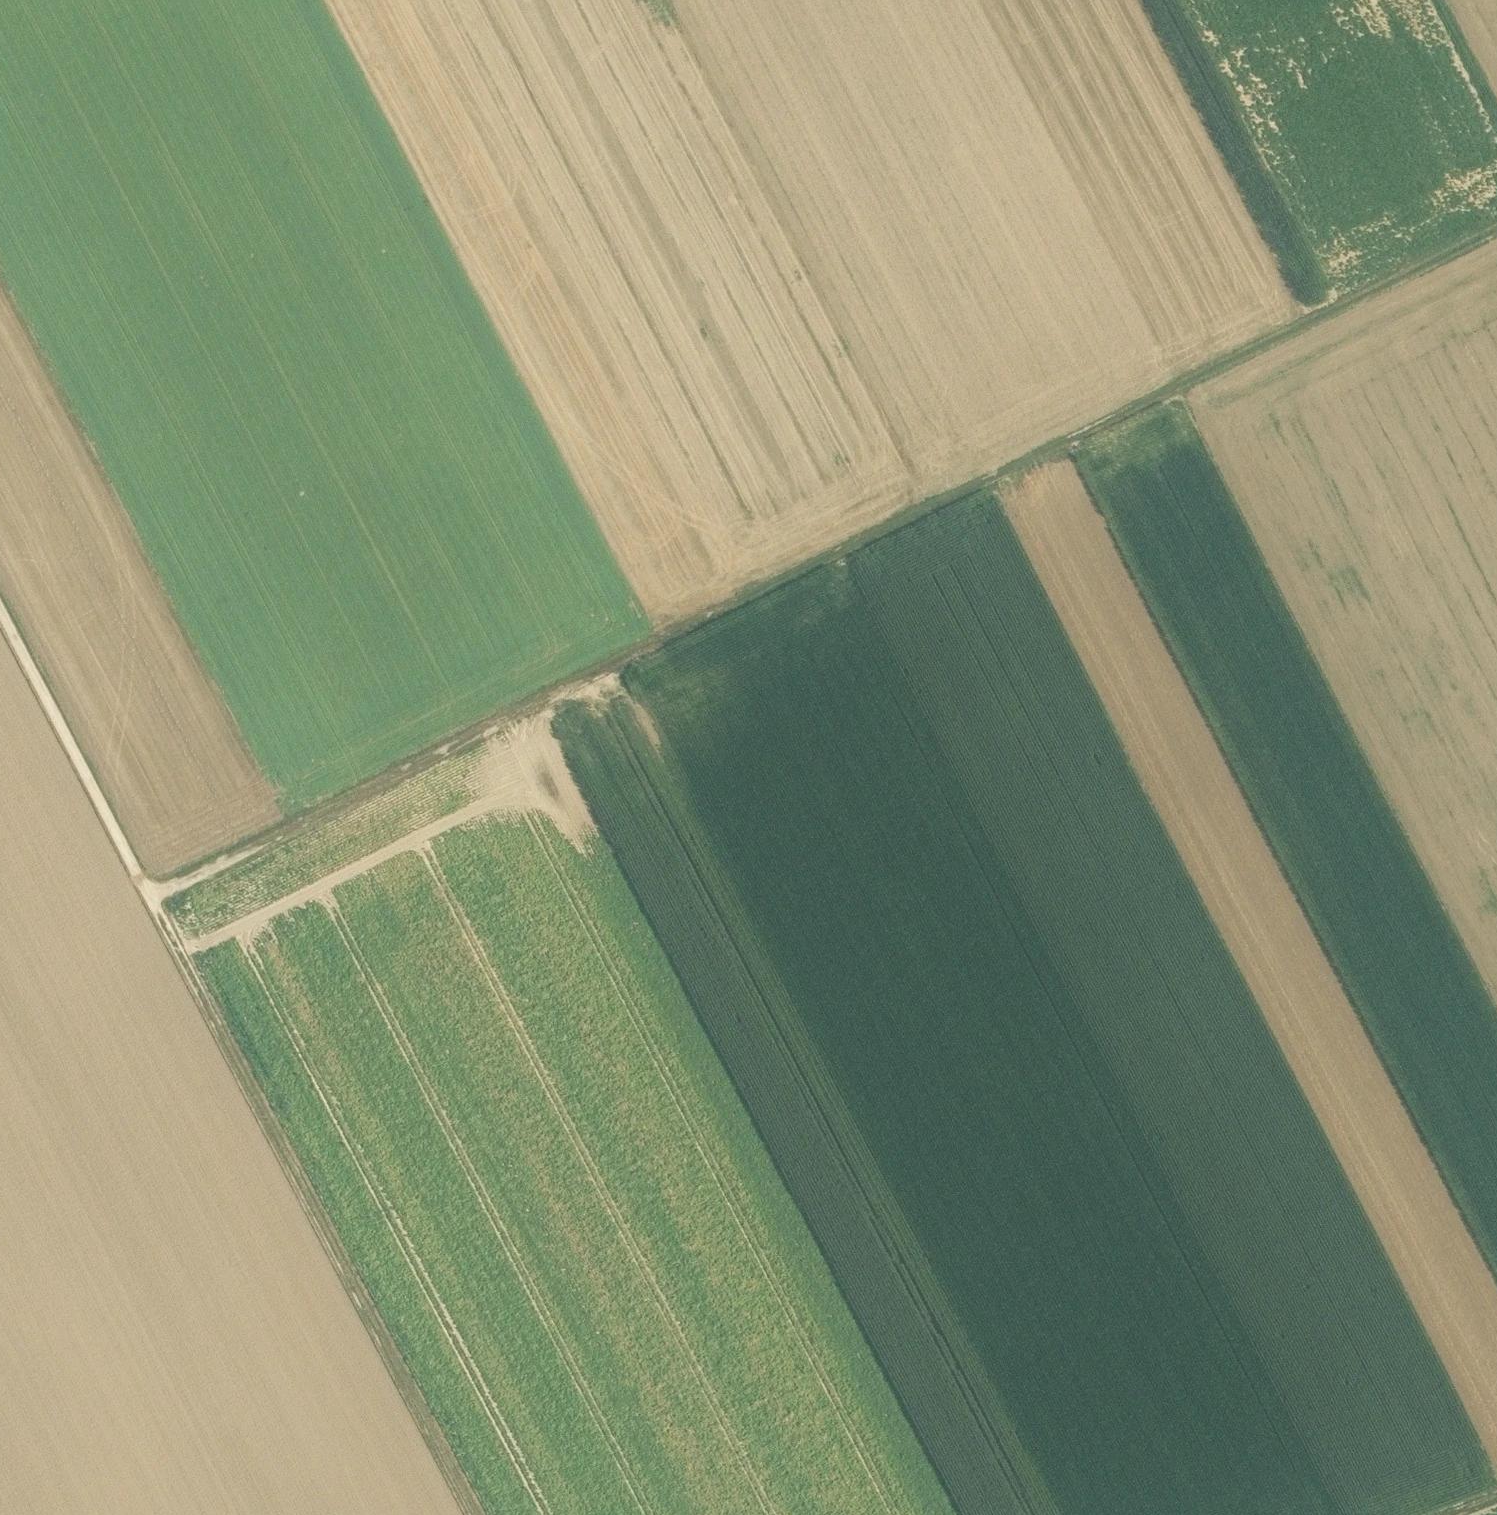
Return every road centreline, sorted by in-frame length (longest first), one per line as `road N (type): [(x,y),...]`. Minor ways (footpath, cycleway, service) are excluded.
road 1 (track): [(171,913),(1496,252)]
road 2 (track): [(476,1514),(171,913)]
road 3 (track): [(171,913),(0,595)]

